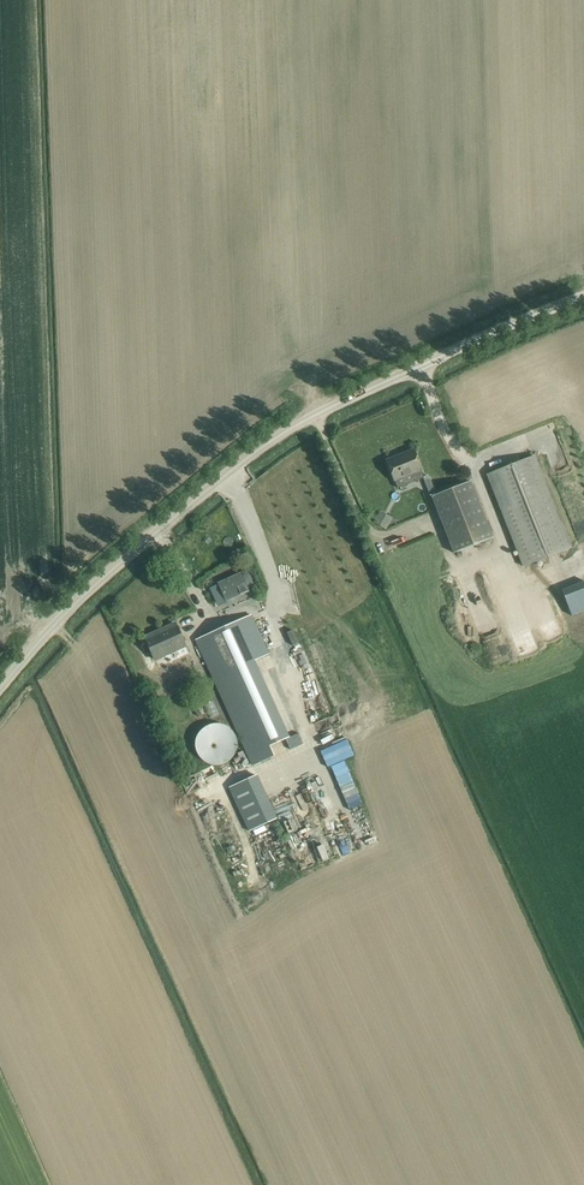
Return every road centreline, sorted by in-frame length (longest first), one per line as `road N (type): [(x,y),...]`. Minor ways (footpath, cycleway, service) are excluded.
road 1 (unclassified): [(583,307),(294,425),(246,457),(48,630),(0,689)]

